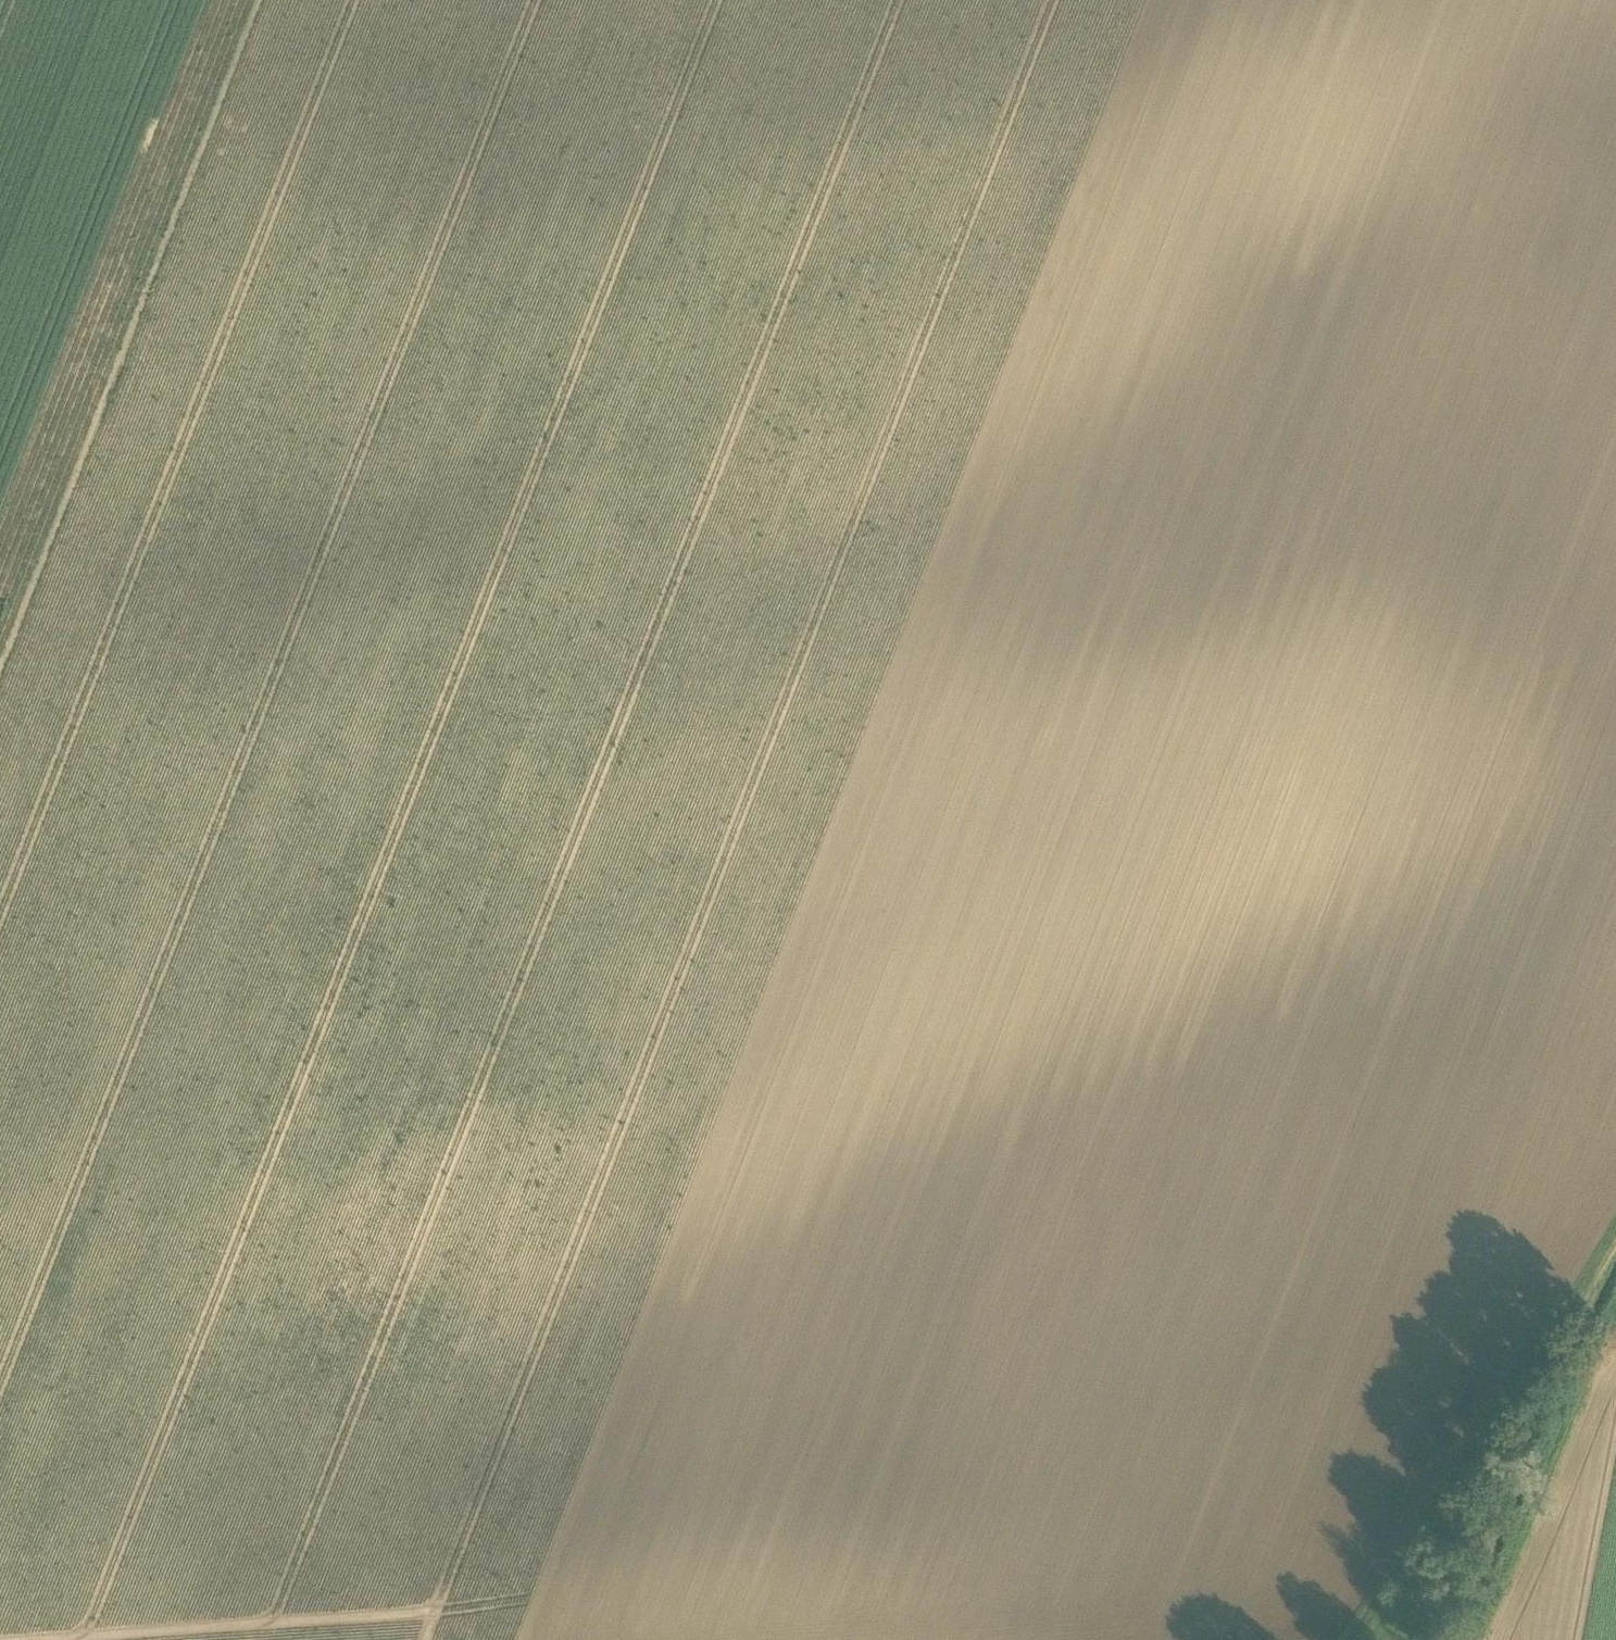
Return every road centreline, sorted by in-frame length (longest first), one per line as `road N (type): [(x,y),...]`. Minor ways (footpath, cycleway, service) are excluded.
road 1 (track): [(1532,1355),(1357,1639)]
road 2 (track): [(1532,1355),(1615,1232)]

